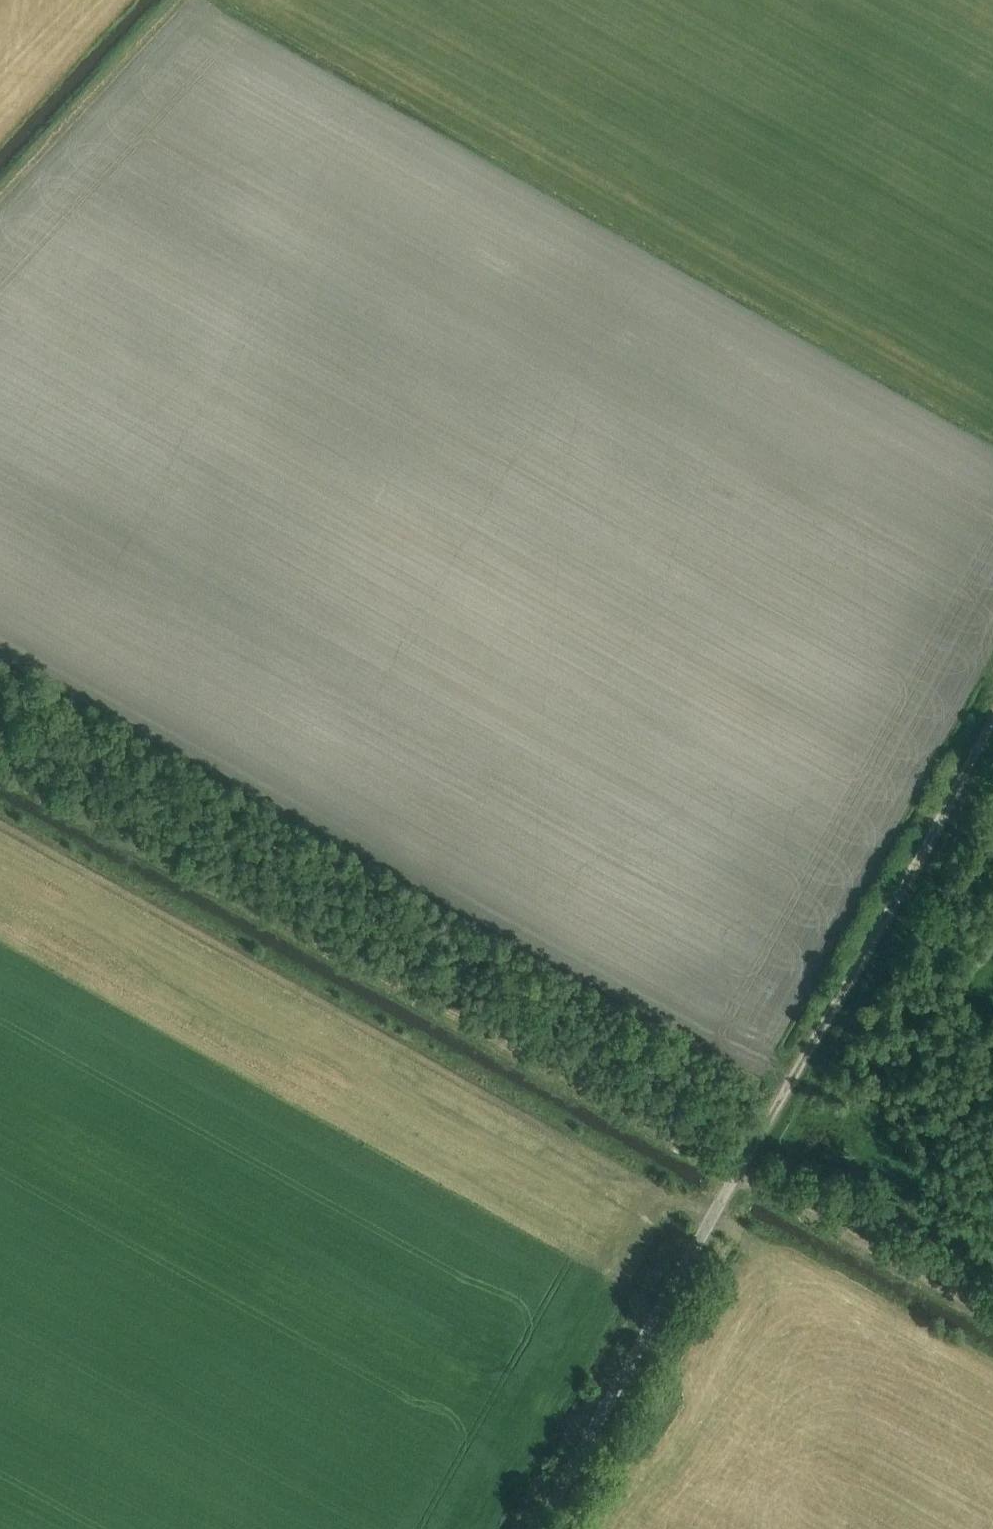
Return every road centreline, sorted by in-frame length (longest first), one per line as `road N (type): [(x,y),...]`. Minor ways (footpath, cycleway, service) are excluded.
road 1 (unclassified): [(539,1528),(992,711)]
road 2 (track): [(734,1178),(992,1318)]

